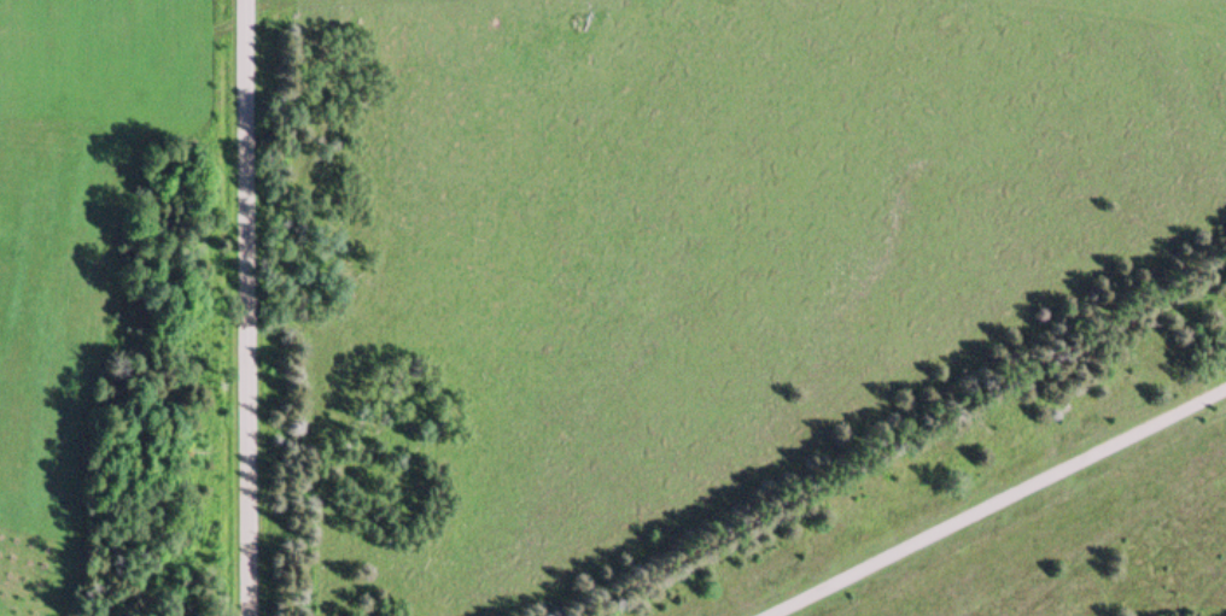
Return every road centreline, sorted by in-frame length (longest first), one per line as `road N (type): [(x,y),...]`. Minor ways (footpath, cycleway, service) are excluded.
road 1 (residential): [(251,615),(246,0)]
road 2 (residential): [(771,615),(1225,388)]

